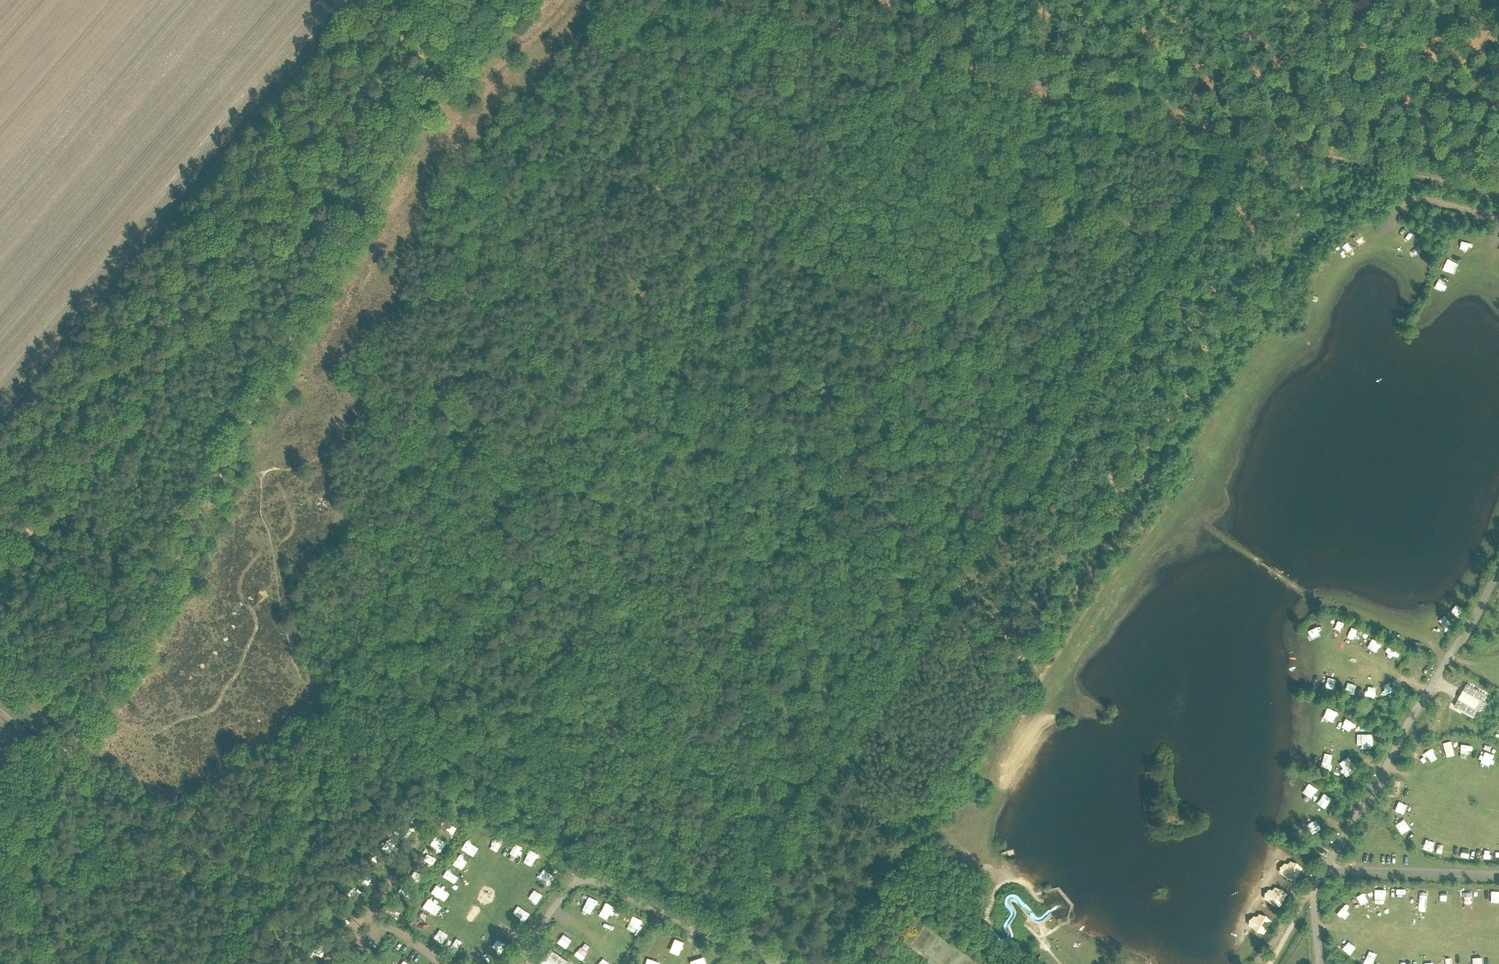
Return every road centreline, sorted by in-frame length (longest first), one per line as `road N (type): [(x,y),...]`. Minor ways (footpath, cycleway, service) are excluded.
road 1 (track): [(1475,0),(1254,133),(744,915)]
road 2 (track): [(0,896),(470,0)]
road 3 (track): [(1498,195),(716,0)]

